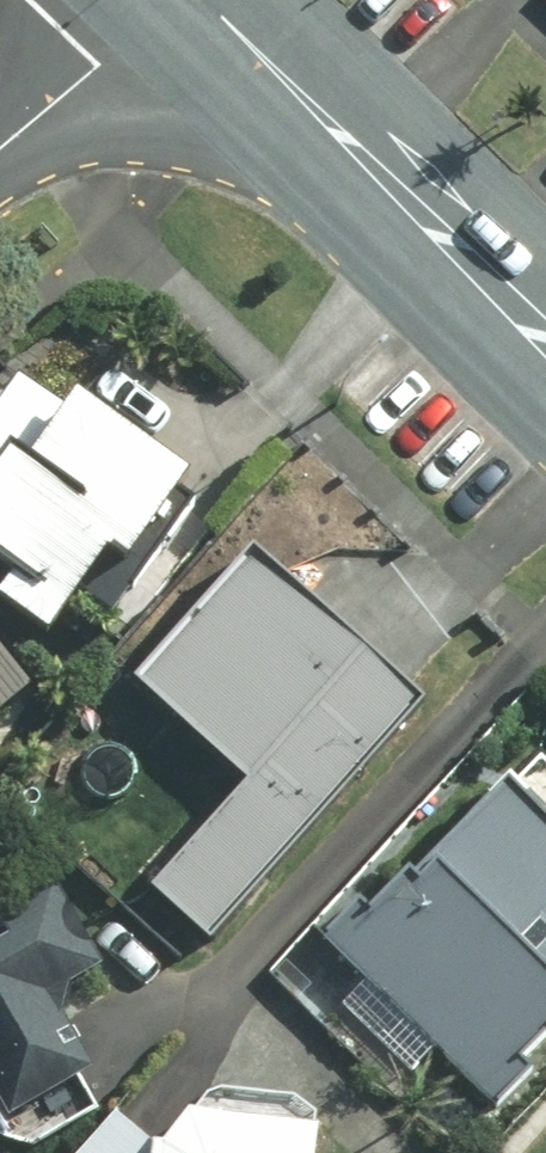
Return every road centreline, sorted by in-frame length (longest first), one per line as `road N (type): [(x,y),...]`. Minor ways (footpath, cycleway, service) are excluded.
road 1 (tertiary): [(211,0),(545,331)]
road 2 (residential): [(0,144),(170,0)]

